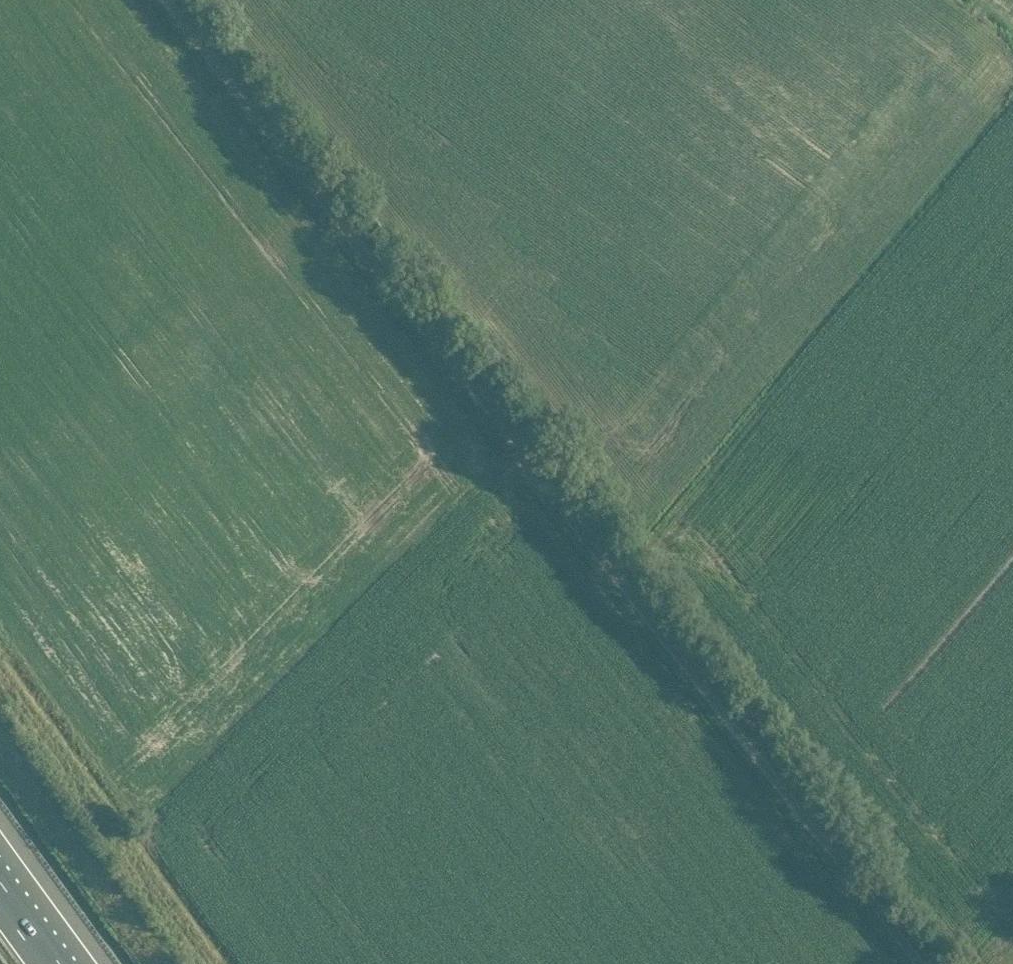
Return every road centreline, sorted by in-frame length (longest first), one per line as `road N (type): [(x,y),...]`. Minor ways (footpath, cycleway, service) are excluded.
road 1 (track): [(927,963),(171,0)]

